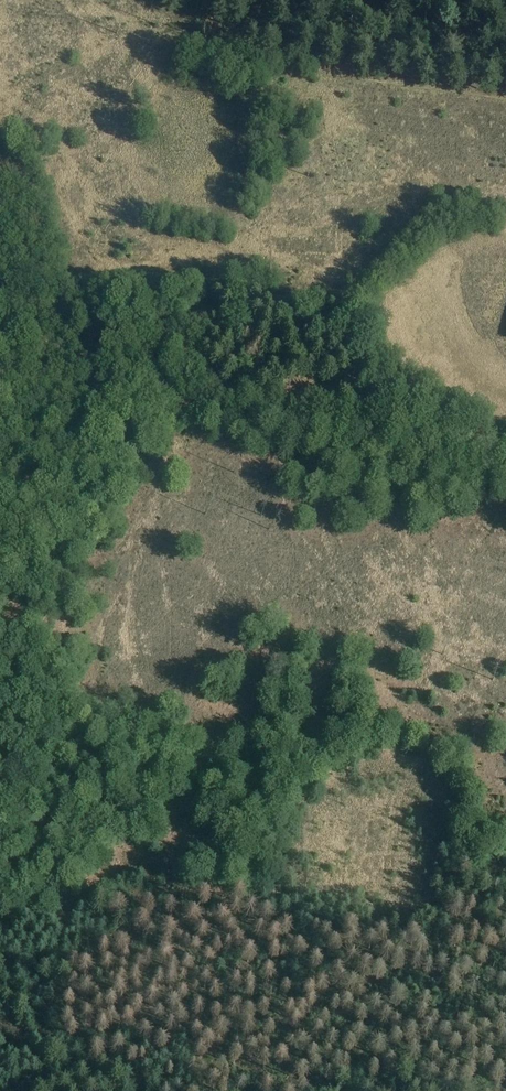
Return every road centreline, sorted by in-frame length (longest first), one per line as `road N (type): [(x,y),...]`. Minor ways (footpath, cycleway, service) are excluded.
road 1 (track): [(505,455),(0,380)]

